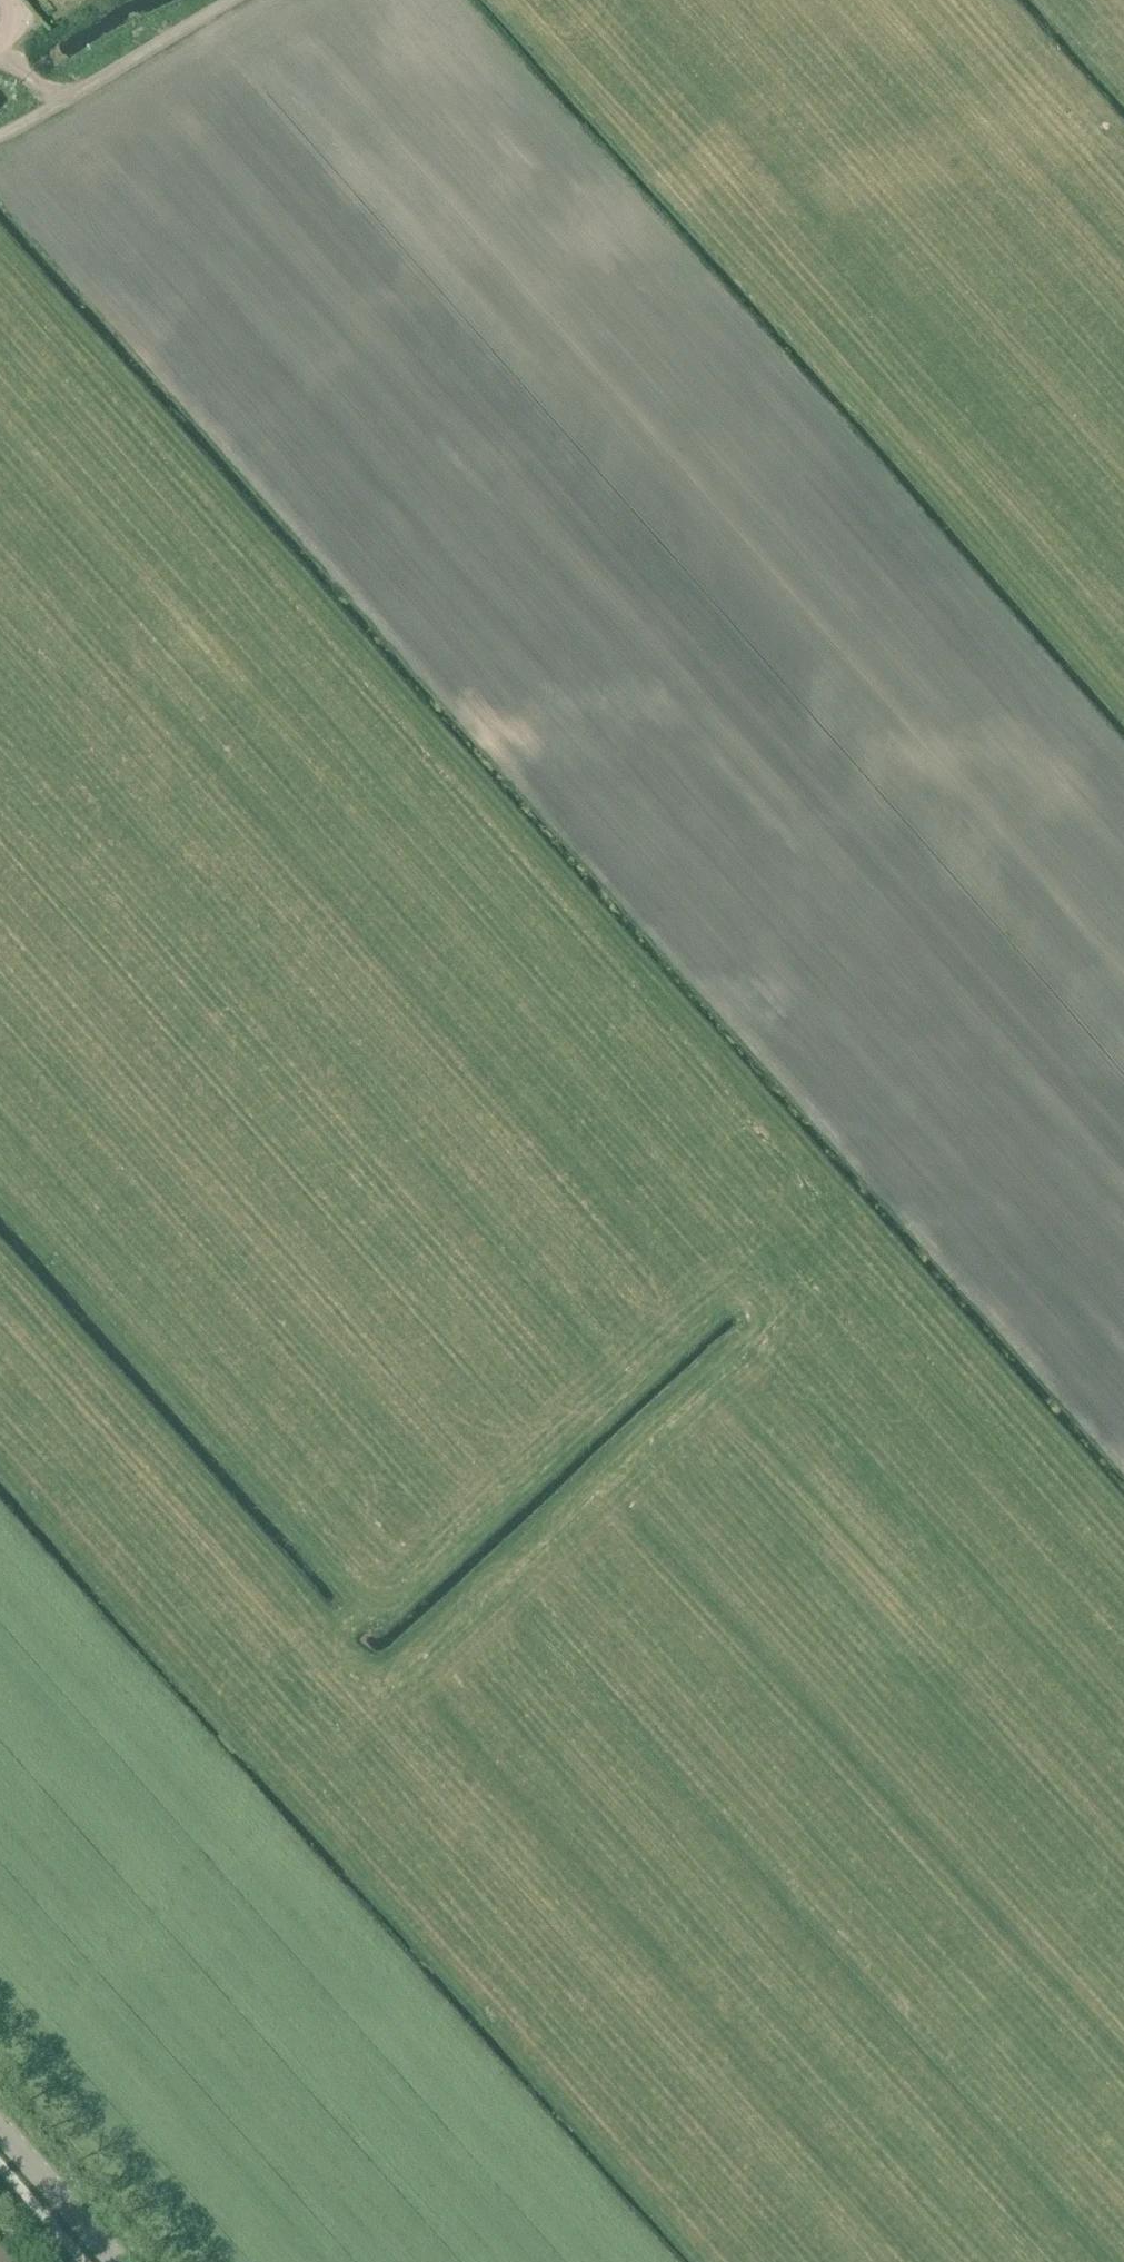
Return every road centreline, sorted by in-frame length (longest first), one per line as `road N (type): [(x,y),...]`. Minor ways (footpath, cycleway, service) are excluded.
road 1 (track): [(223,0),(0,131)]
road 2 (tertiary): [(116,2261),(0,2129)]

